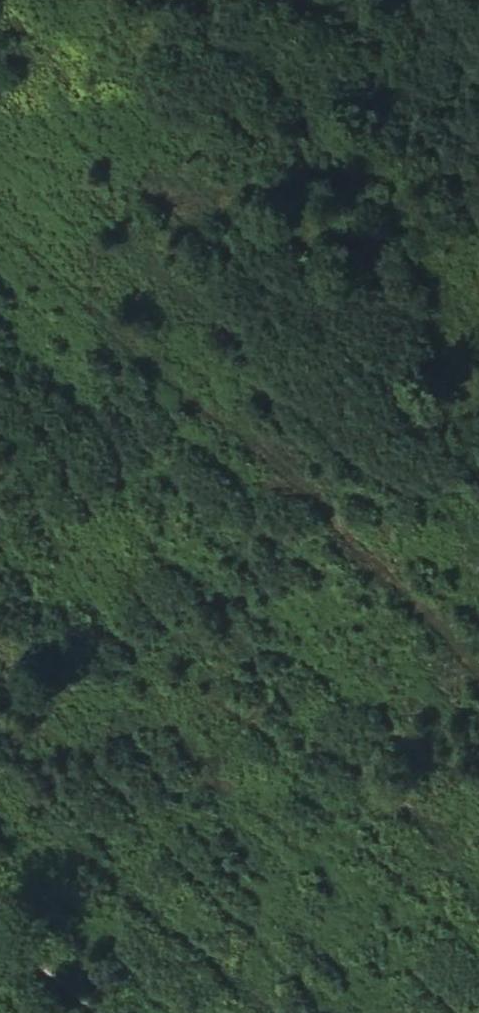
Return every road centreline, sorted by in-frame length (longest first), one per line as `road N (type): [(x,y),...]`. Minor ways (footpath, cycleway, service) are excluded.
road 1 (track): [(93,1012),(0,924)]

